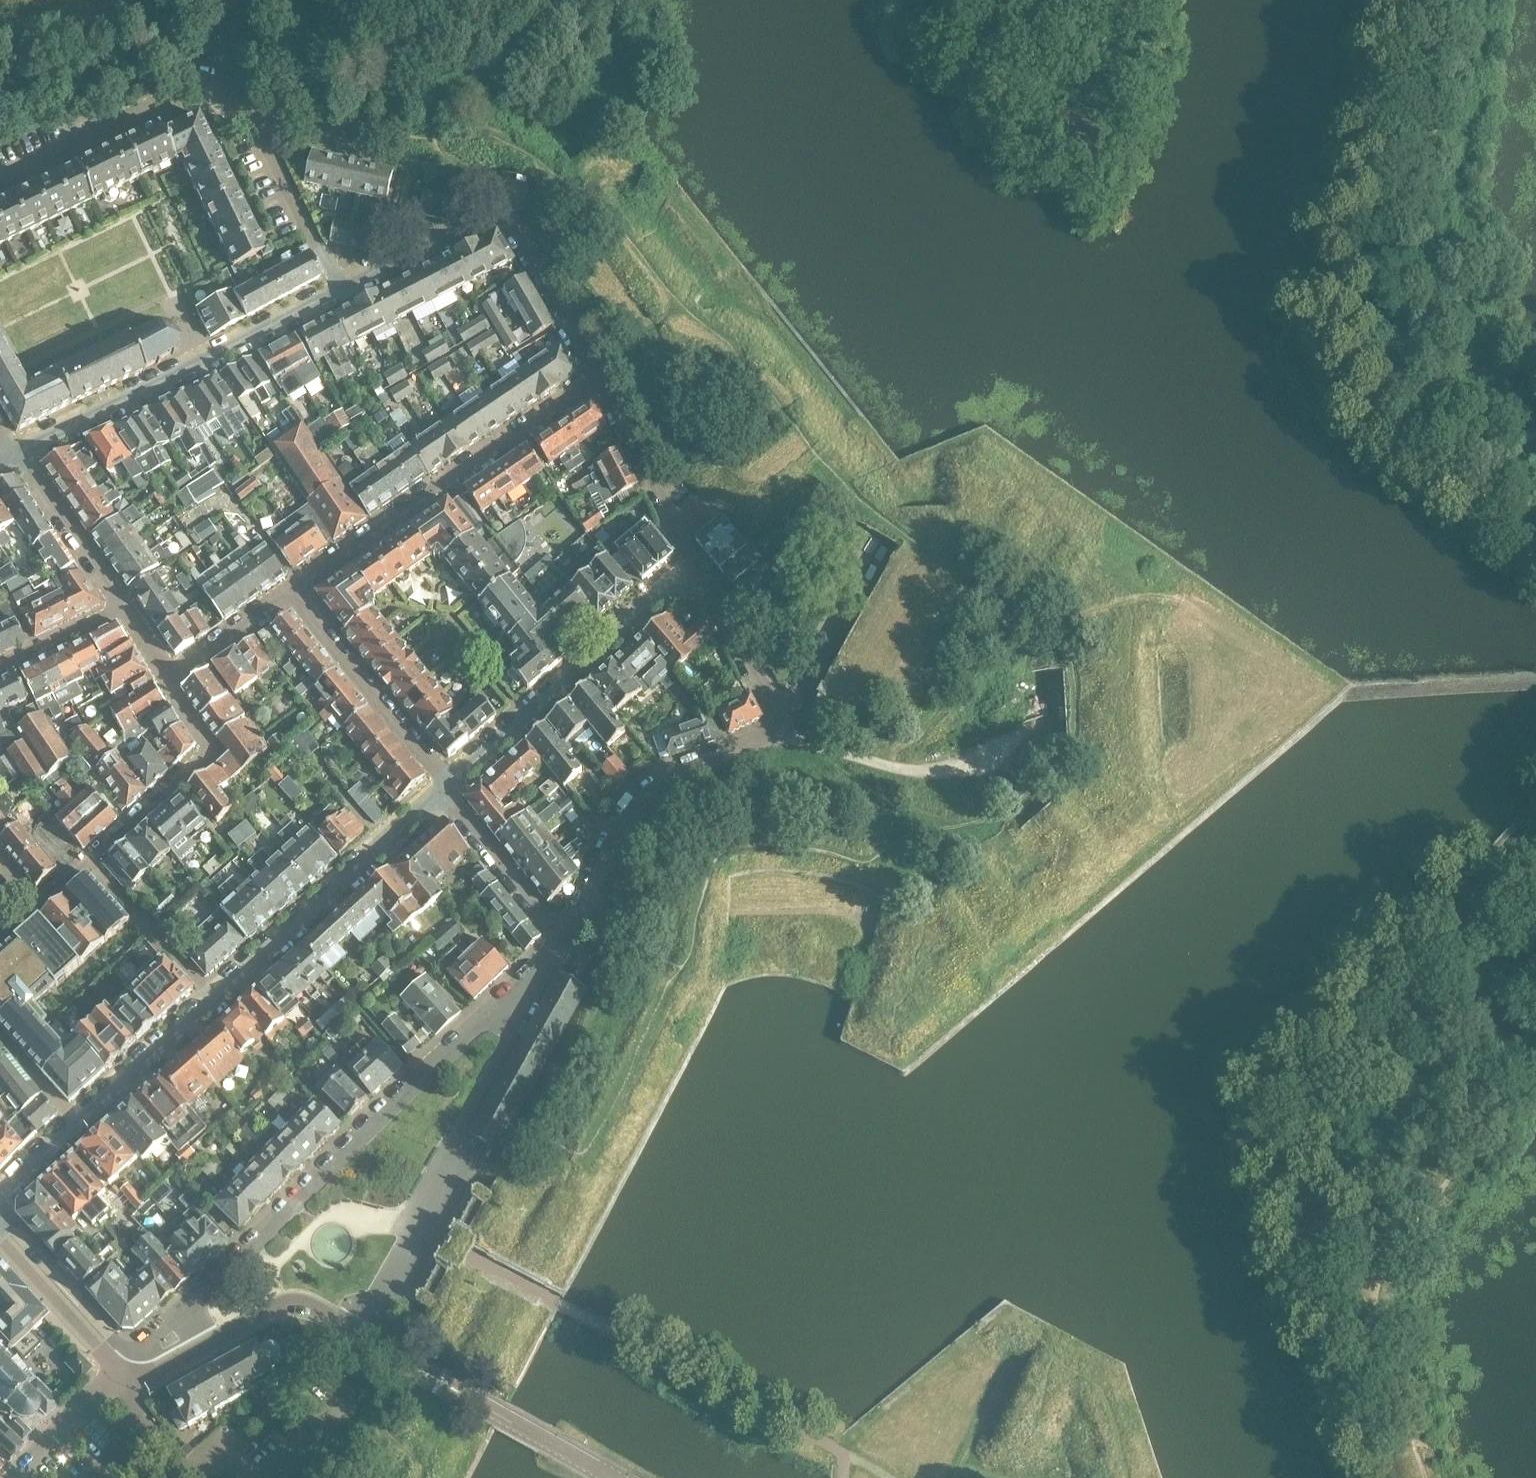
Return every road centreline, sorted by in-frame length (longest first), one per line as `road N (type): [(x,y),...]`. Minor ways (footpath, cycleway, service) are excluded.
road 1 (residential): [(187,1305),(479,1027),(519,1001)]
road 2 (residential): [(349,1329),(366,1319),(509,1037),(519,1001)]
road 3 (residential): [(297,589),(596,380)]
road 4 (residential): [(15,456),(336,286)]
road 5 (residential): [(695,569),(446,787)]
road 6 (residential): [(562,948),(625,818),(675,778),(787,738)]
road 7 (residential): [(446,787),(217,998)]
road 8 (tertiary): [(611,1477),(349,1329)]
road 9 (residential): [(297,589),(446,787)]
road 10 (residential): [(91,857),(209,748),(169,677)]
road 11 (residential): [(787,738),(889,539)]
road 12 (residential): [(466,182),(253,114)]
road 13 (residential): [(695,569),(596,380)]
road 14 (residential): [(596,380),(505,202)]
road 15 (residential): [(446,787),(562,948)]
road 16 (residential): [(787,738),(695,569)]
road 17 (residential): [(336,286),(253,114)]
road 18 (residential): [(217,998),(91,857)]
road 19 (residential): [(217,998),(80,1128)]
road 20 (residential): [(336,286),(505,202)]
road 21 (residential): [(124,609),(15,456)]
road 22 (tertiary): [(119,1378),(0,1237)]
road 23 (residential): [(0,182),(164,105)]
road 24 (tertiary): [(349,1329),(304,1303),(281,1303),(207,1341)]
road 25 (residential): [(169,677),(297,589)]
road 26 (residential): [(11,1477),(102,1385),(119,1378)]
road 27 (residential): [(0,669),(124,609)]
road 28 (residential): [(201,1477),(143,1427),(119,1378)]
road 29 (residential): [(80,1128),(0,1035)]

